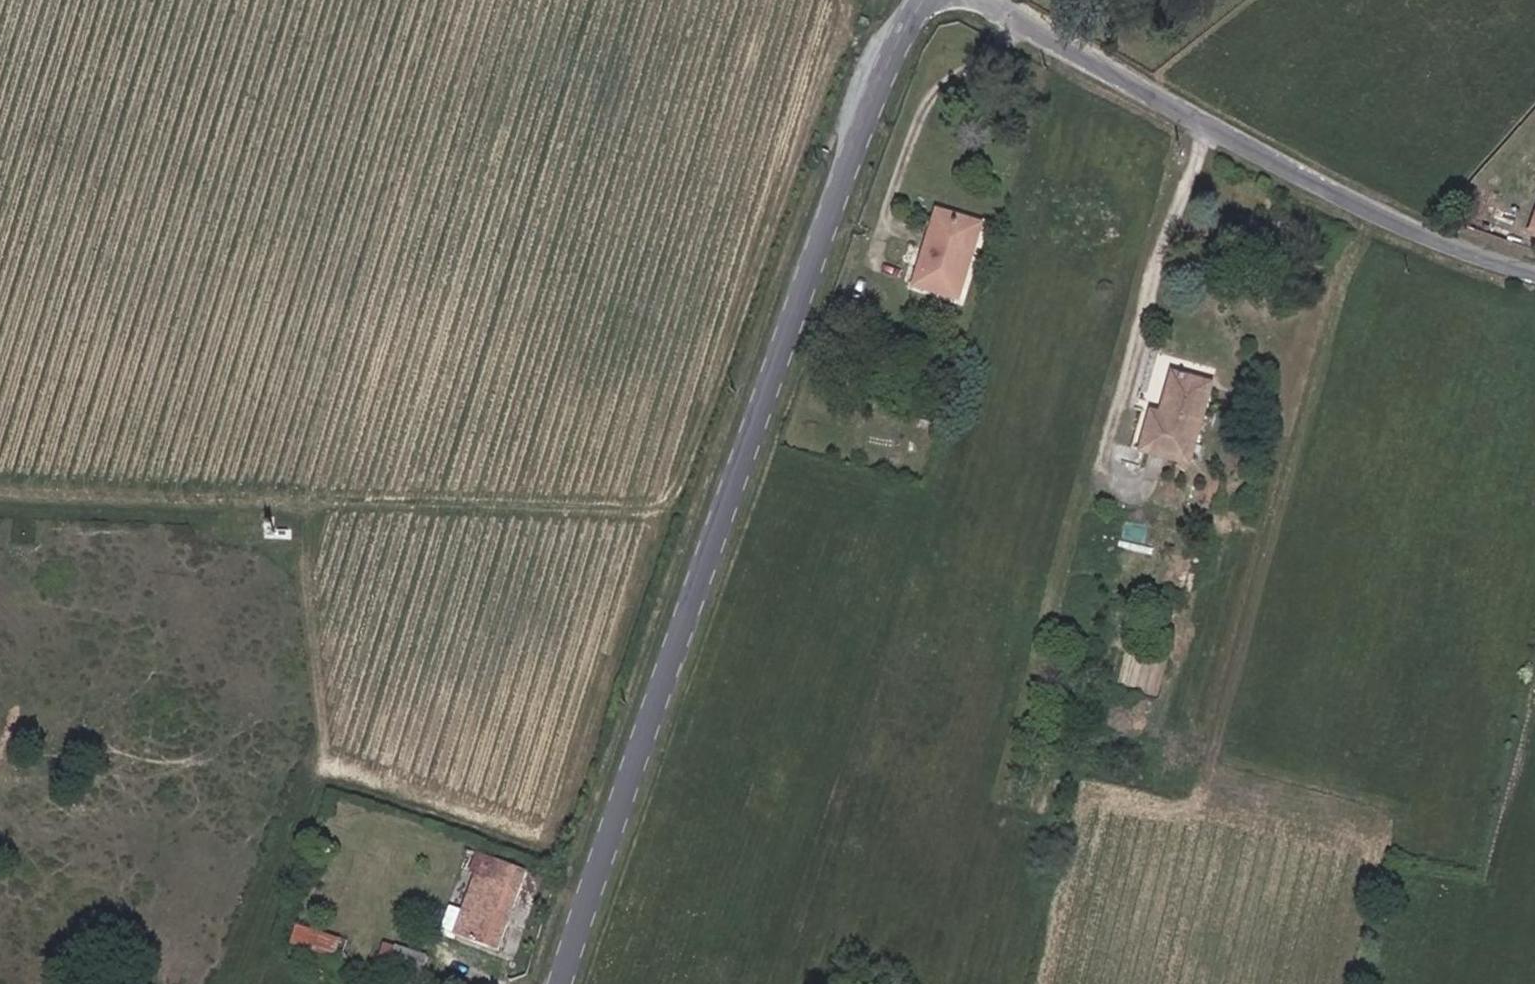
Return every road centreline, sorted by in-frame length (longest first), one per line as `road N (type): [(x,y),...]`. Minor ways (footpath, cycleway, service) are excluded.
road 1 (tertiary): [(560,983),(851,154),(883,73),(926,0)]
road 2 (unclassified): [(1000,0),(1273,157),(1415,227),(1534,270)]

